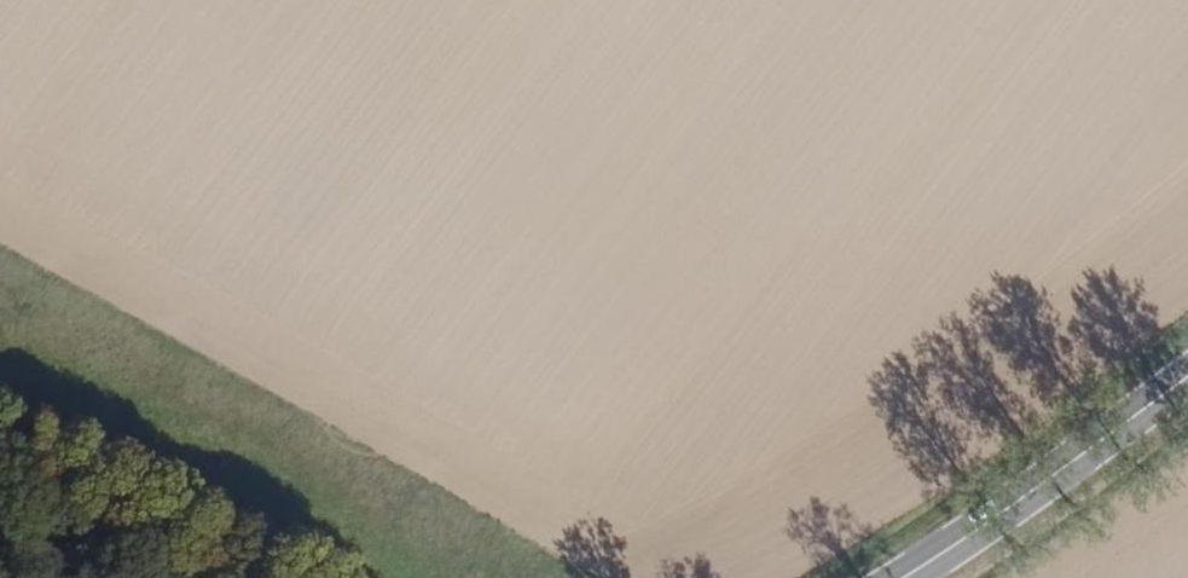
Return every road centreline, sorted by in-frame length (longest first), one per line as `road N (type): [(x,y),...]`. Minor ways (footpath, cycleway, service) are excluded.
road 1 (secondary): [(916,577),(1187,383)]
road 2 (unclassified): [(0,440),(269,577)]

